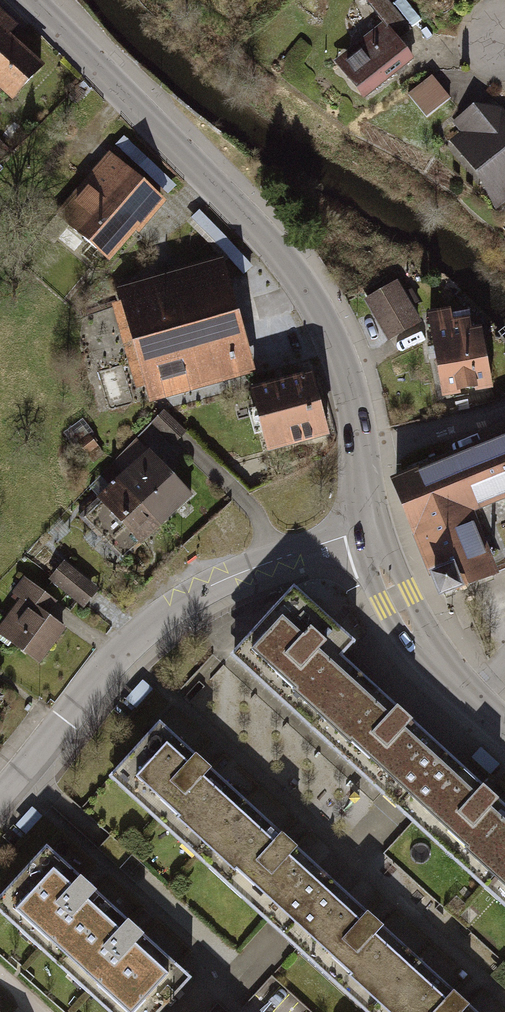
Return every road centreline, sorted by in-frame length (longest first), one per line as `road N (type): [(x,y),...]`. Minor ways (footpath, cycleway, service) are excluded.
road 1 (tertiary): [(362,456),(349,386),(321,316),(287,263),(28,0)]
road 2 (unclassified): [(0,795),(159,619),(242,572),(366,529)]
road 3 (tertiary): [(504,727),(444,670),(396,600),(366,529)]
road 4 (residential): [(504,406),(362,456)]

